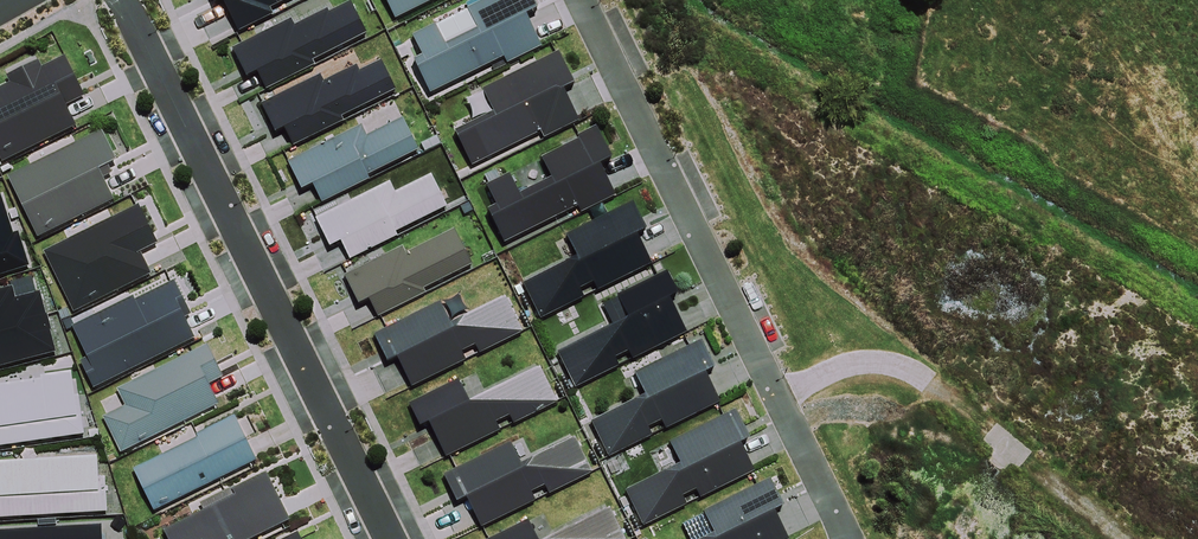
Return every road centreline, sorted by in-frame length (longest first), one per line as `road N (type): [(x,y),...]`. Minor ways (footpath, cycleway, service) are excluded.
road 1 (residential): [(849,538),(578,0)]
road 2 (residential): [(390,538),(123,0)]
road 3 (track): [(778,398),(867,363),(924,376),(1129,538)]

